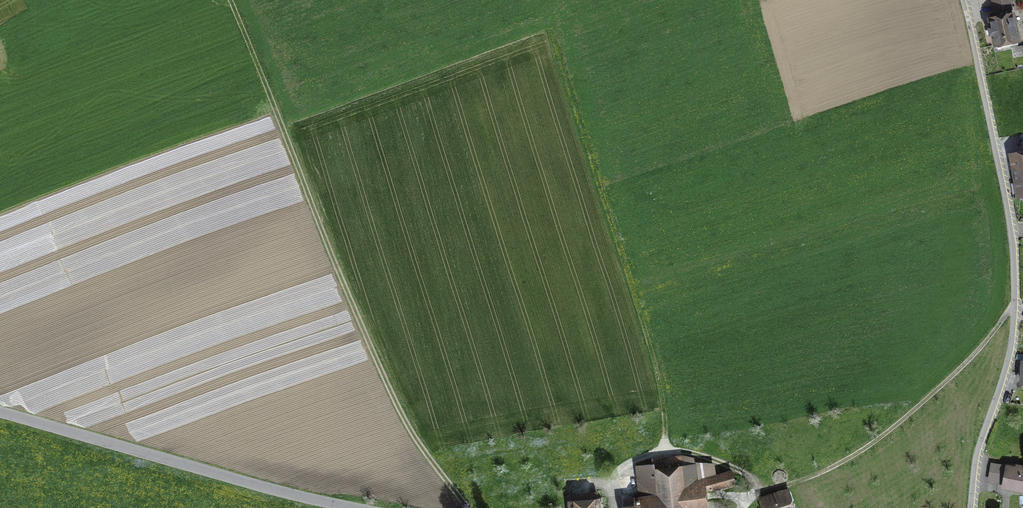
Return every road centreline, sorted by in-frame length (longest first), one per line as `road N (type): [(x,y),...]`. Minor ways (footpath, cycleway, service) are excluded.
road 1 (track): [(469,507),(403,422),(233,0)]
road 2 (residential): [(974,507),(977,455),(1012,352),(1016,301),(1005,160),(967,0)]
road 3 (unclassified): [(355,507),(0,412)]
road 4 (track): [(1016,301),(961,367),(880,437),(824,471),(758,492),(742,507)]
road 5 (track): [(617,507),(619,471),(670,451),(725,464),(758,492)]

